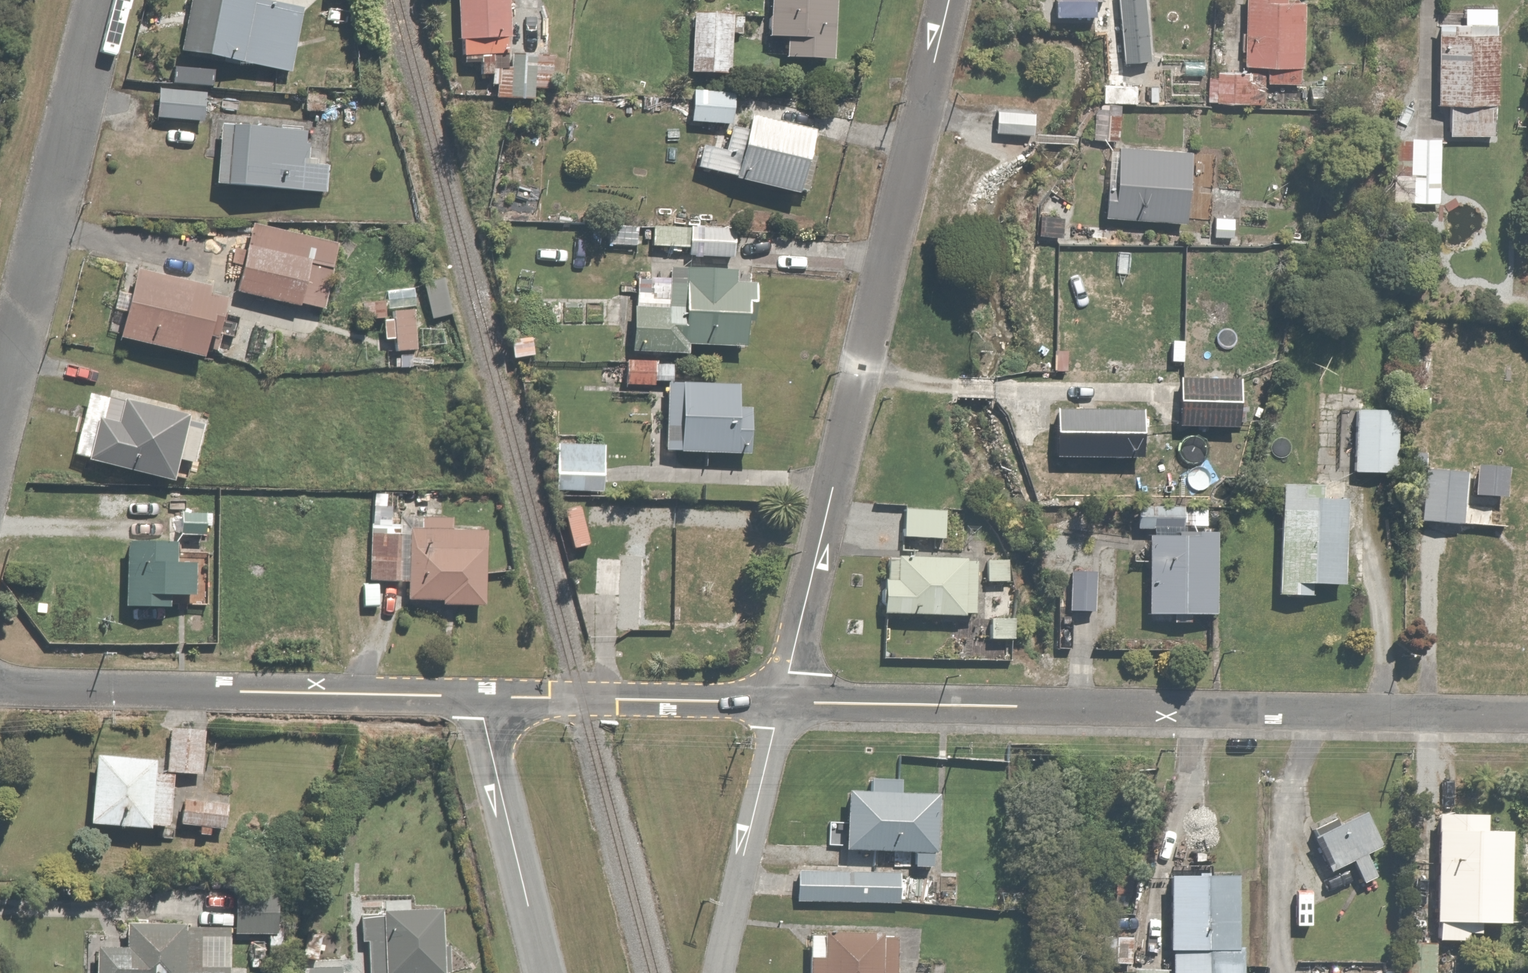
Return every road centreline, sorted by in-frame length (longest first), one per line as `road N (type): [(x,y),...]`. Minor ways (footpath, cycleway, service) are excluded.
road 1 (residential): [(786,702),(1527,713)]
road 2 (residential): [(786,702),(952,0)]
road 3 (residential): [(0,684),(487,696)]
road 4 (residential): [(0,421),(106,0)]
road 5 (residential): [(487,696),(786,702)]
road 6 (residential): [(550,972),(487,696)]
road 7 (residential): [(721,972),(786,702)]

